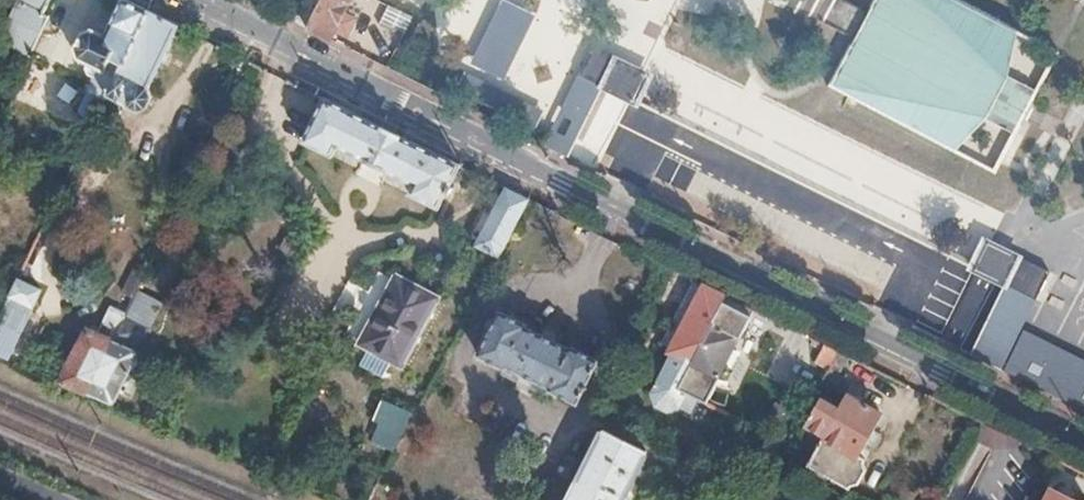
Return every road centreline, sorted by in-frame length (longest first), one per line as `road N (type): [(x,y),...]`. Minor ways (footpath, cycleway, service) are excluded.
road 1 (residential): [(193,0),(1083,443)]

